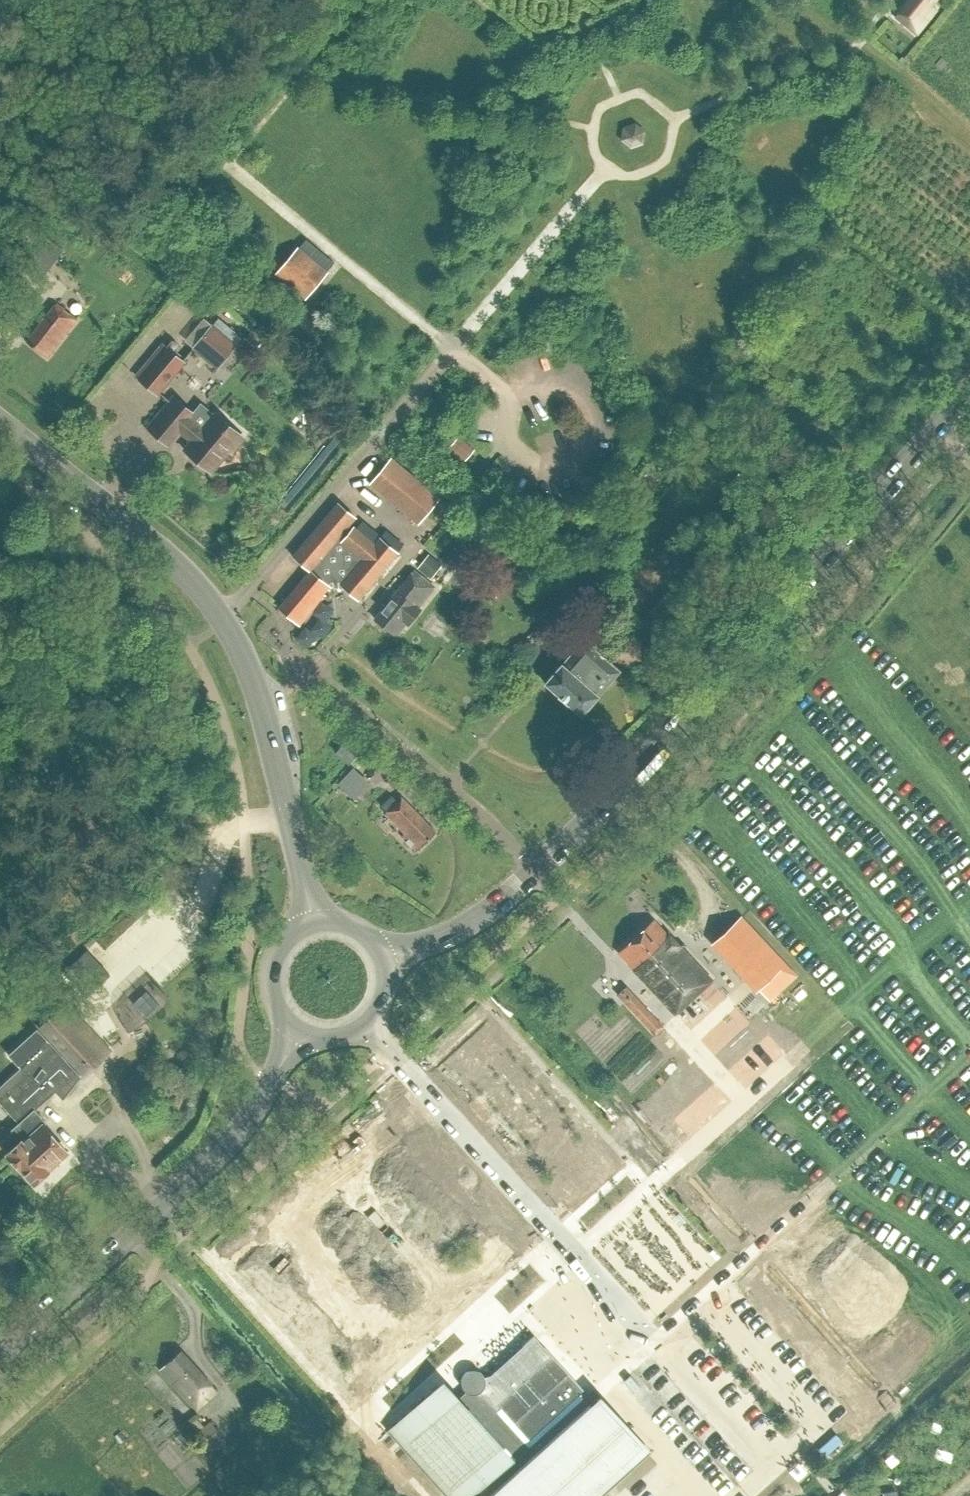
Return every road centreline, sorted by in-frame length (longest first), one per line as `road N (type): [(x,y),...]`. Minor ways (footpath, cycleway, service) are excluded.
road 1 (secondary): [(535,871),(660,745),(969,389)]
road 2 (primary): [(314,921),(254,681),(219,613),(170,556),(0,422)]
road 3 (primary): [(0,1352),(231,1142),(298,1031)]
road 4 (track): [(911,1111),(699,1300)]
road 5 (unclassified): [(535,871),(476,809),(377,732)]
road 6 (secondary): [(384,957),(464,927),(535,871)]
road 7 (primary): [(298,1031),(334,1038),(368,1024),(385,997),(384,957)]
road 8 (primary): [(314,921),(282,941),(269,970),(276,1008),(298,1031)]

